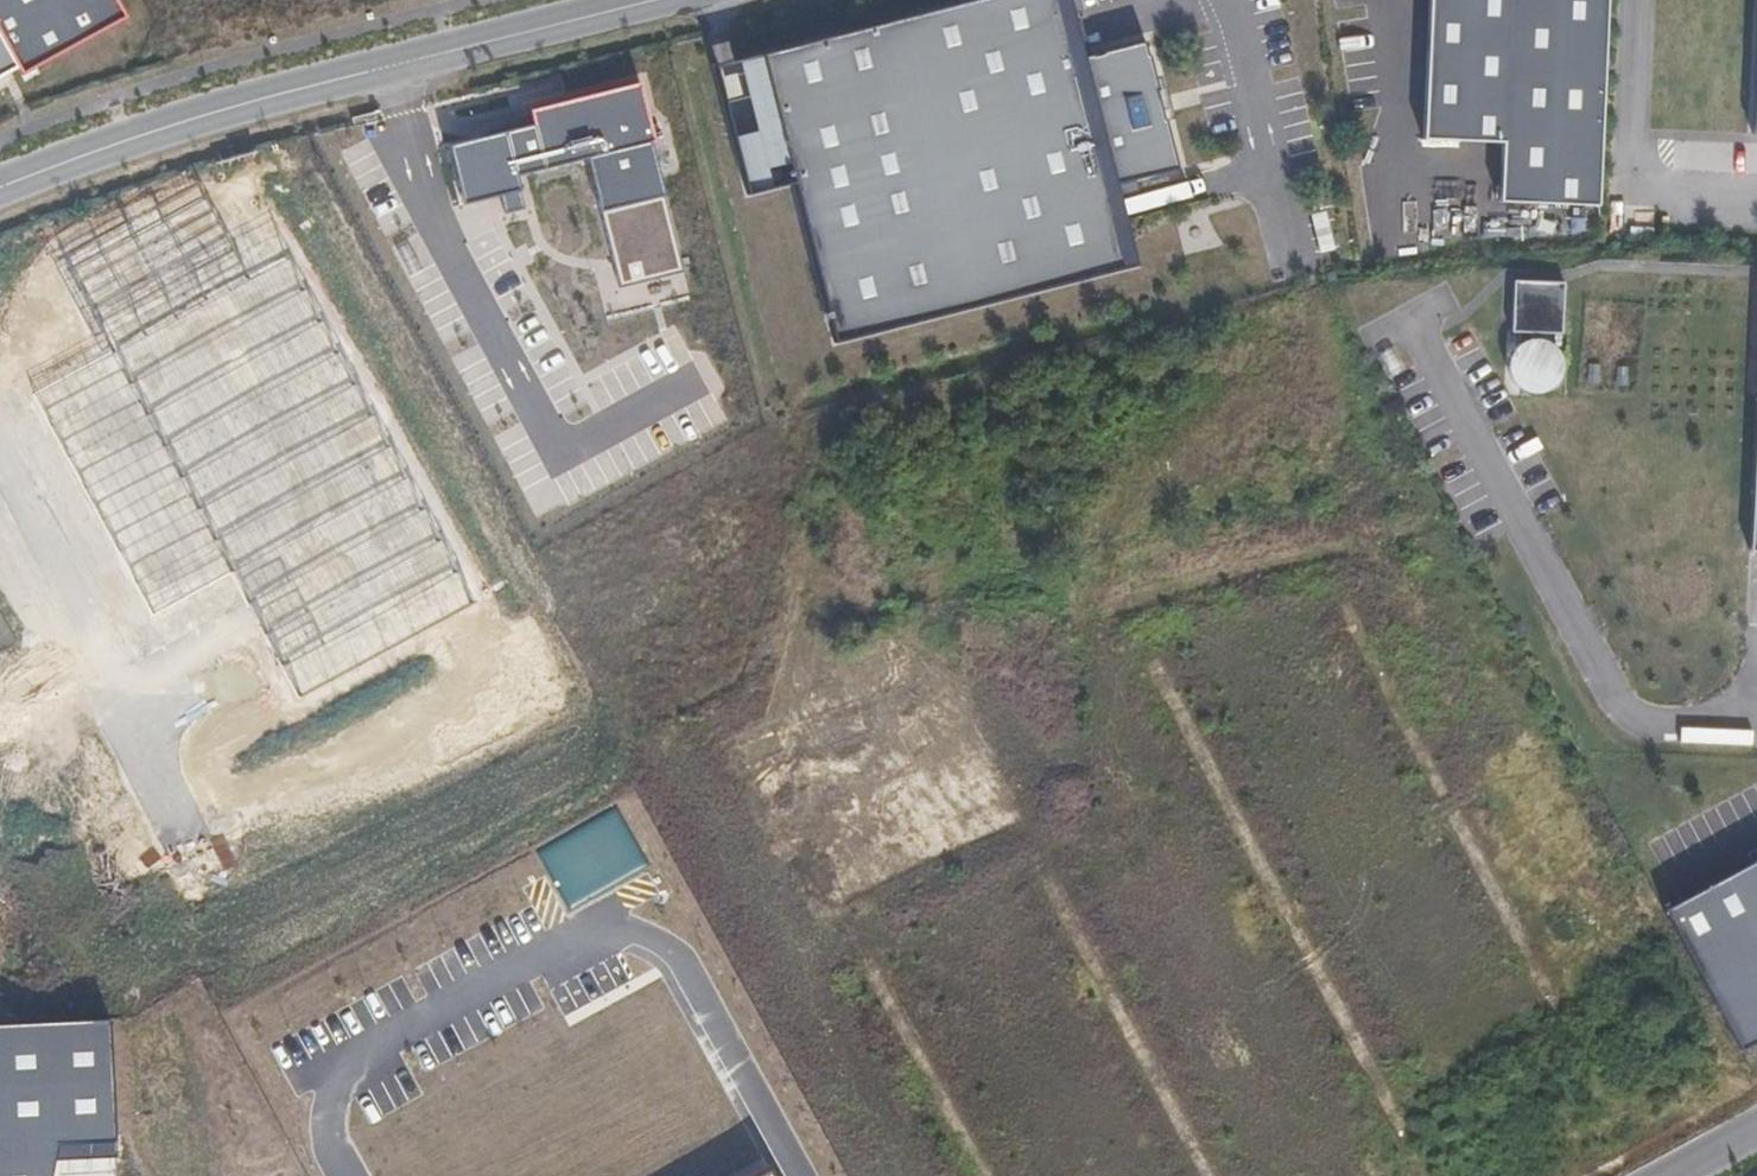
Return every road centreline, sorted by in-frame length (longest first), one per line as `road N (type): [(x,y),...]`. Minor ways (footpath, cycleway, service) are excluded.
road 1 (residential): [(651,0),(119,142),(0,189)]

